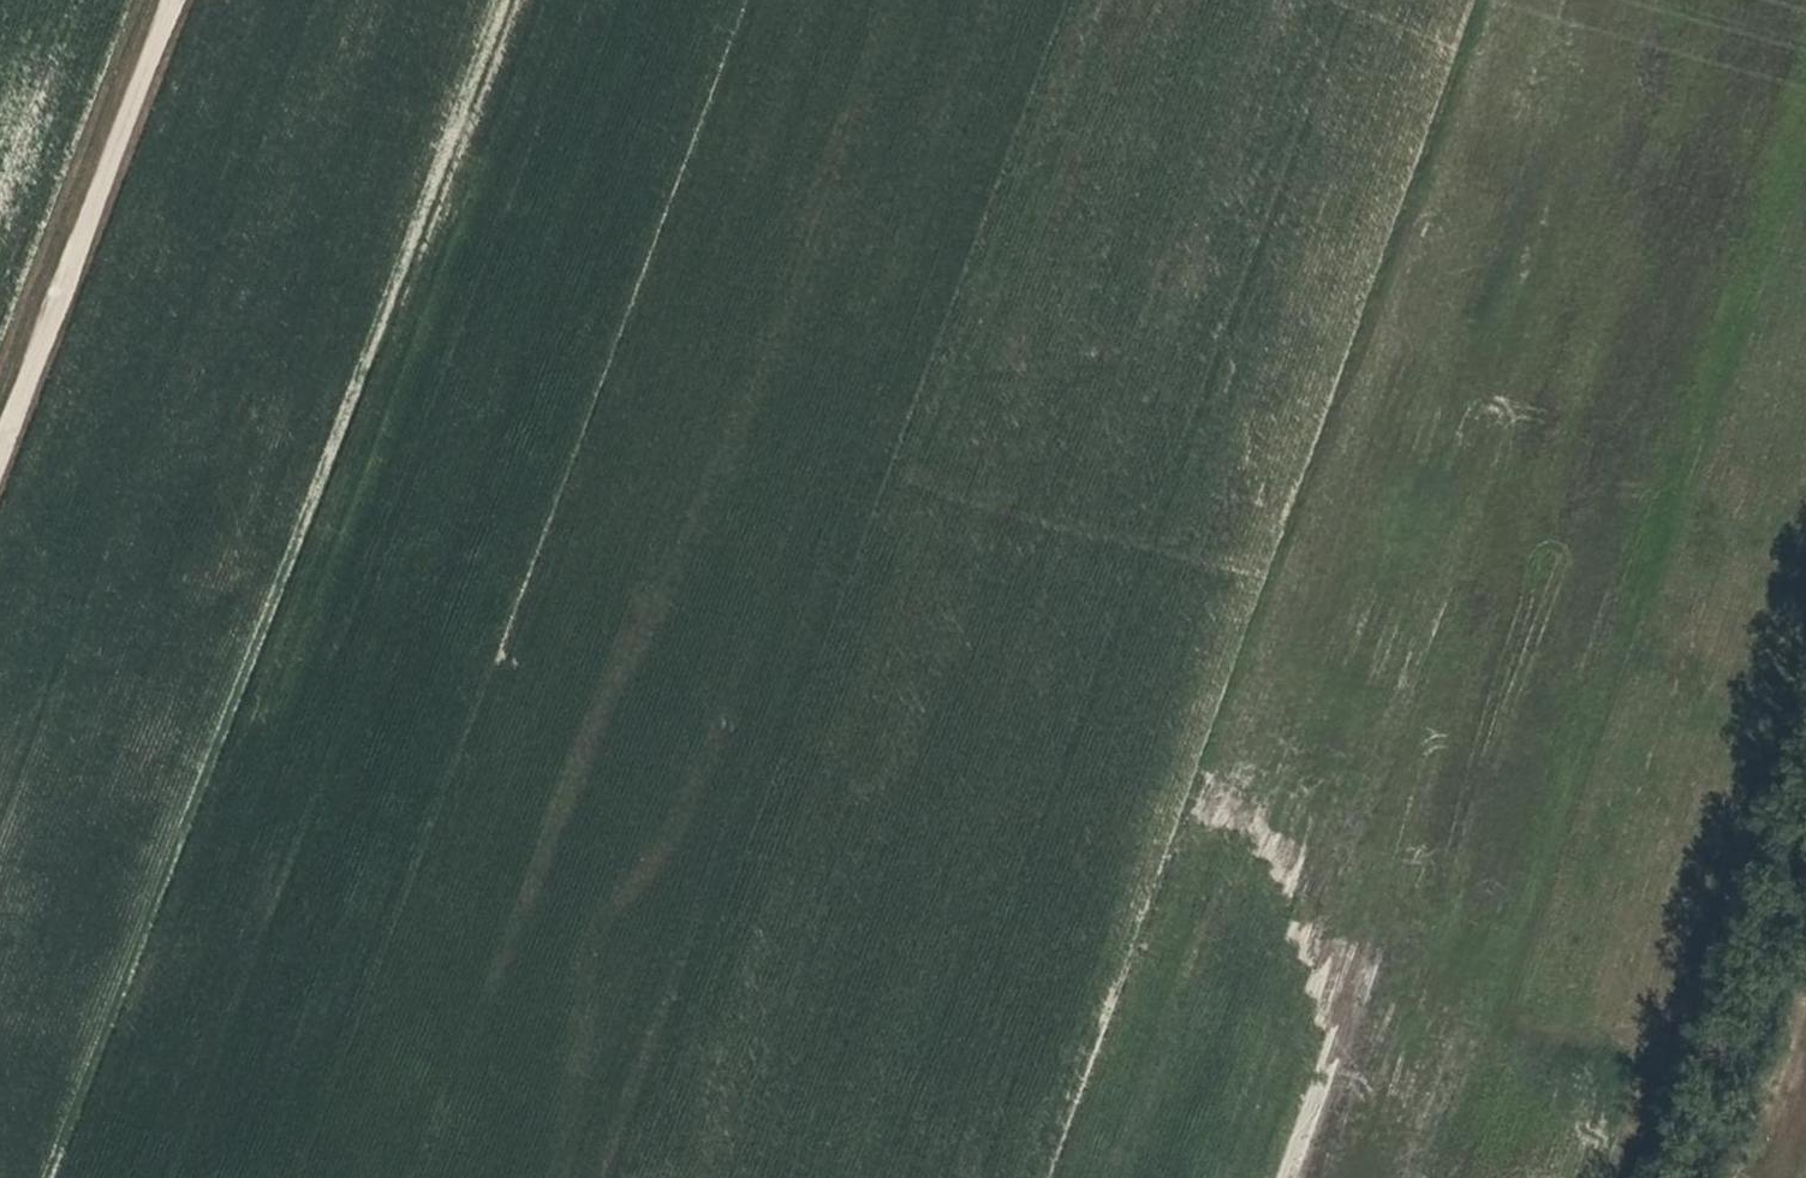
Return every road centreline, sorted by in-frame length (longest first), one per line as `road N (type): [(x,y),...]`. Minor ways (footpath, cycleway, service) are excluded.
road 1 (track): [(0,505),(202,0)]

